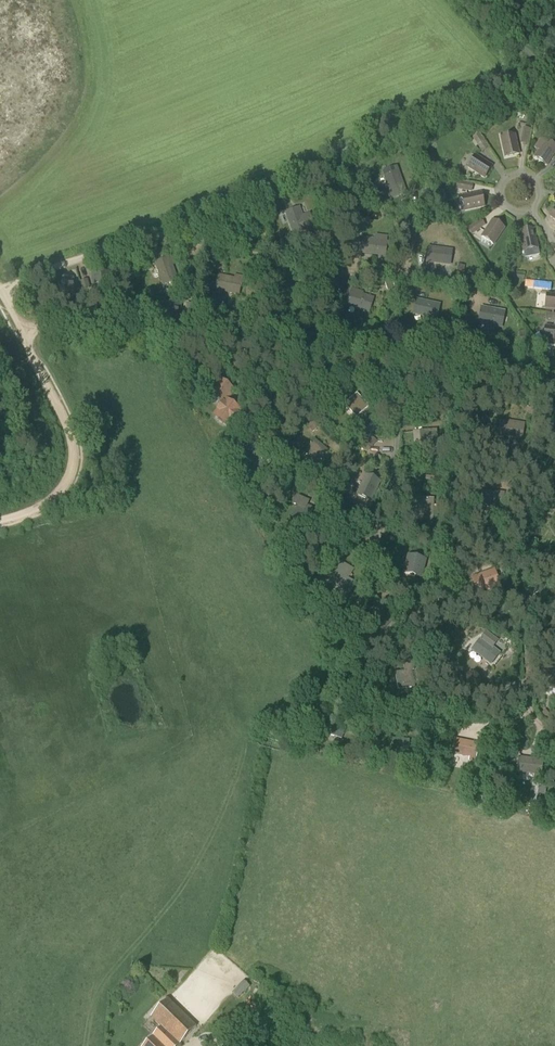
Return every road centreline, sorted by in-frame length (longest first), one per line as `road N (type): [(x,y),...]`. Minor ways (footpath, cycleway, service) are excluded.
road 1 (track): [(8,321),(554,388)]
road 2 (track): [(1,293),(139,240),(367,276),(403,274),(510,297)]
road 3 (track): [(390,367),(408,425),(381,575),(360,608),(355,636),(399,723)]
road 4 (track): [(0,519),(52,500),(75,462),(65,422),(0,291)]
road 5 (track): [(554,483),(522,652),(533,723),(554,736)]
road 6 (track): [(537,217),(517,221),(498,211),(490,192),(497,172),(514,161),(543,170),(551,190),(545,210)]

